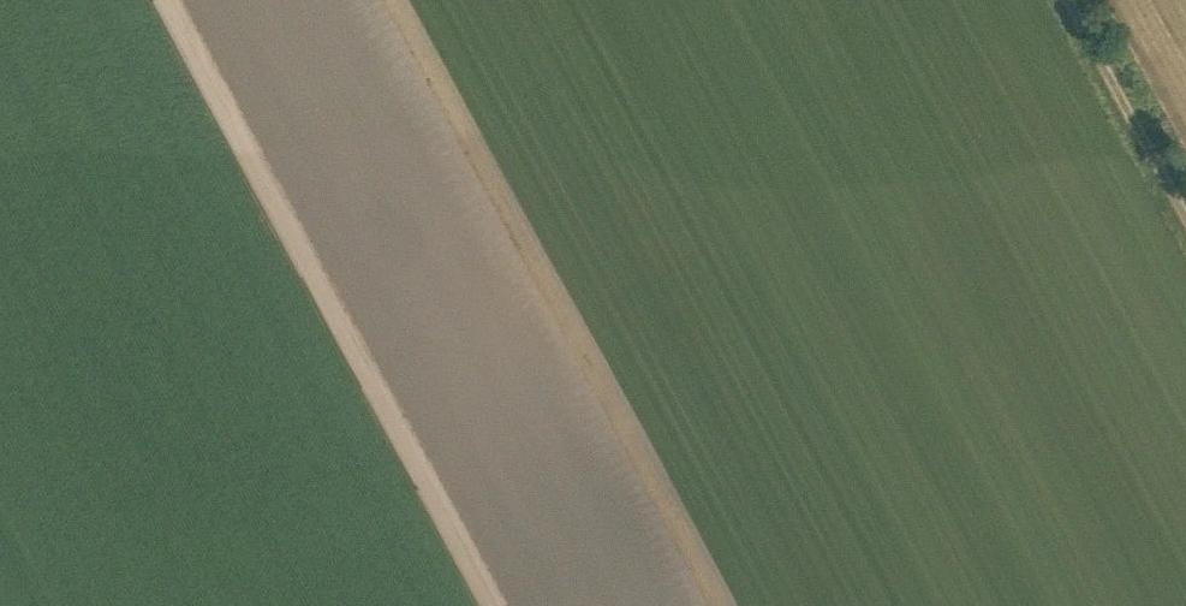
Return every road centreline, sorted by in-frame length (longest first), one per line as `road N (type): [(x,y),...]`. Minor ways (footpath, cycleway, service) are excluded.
road 1 (track): [(1066,0),(1185,220)]

